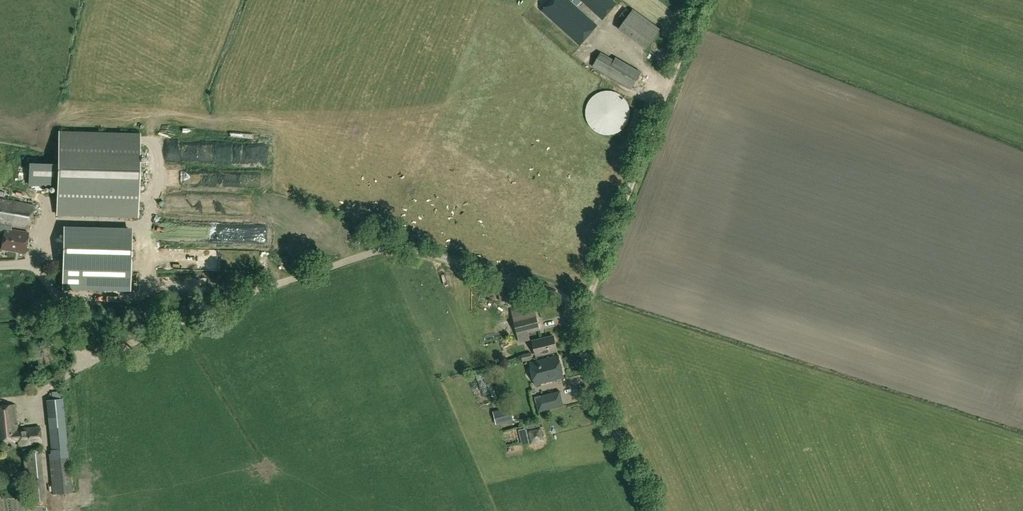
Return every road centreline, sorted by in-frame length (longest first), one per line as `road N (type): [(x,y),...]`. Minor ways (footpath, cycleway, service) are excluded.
road 1 (track): [(0,266),(44,273),(84,364),(240,297),(394,249),(586,303)]
road 2 (track): [(705,0),(586,303)]
road 3 (unclassified): [(648,510),(587,370),(580,321),(586,303)]

